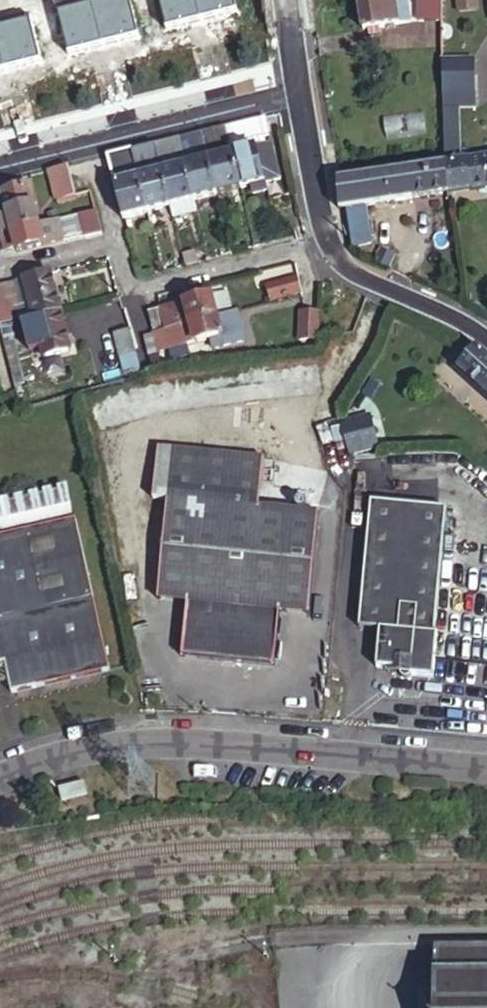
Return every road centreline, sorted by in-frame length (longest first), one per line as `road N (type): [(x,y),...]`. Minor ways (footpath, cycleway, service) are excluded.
road 1 (unclassified): [(486,767),(194,741),(106,747),(0,772)]
road 2 (residential): [(118,241),(133,291),(329,239)]
road 3 (residential): [(91,142),(300,91)]
road 4 (residential): [(329,239),(362,276),(486,339)]
road 5 (residential): [(300,91),(329,239)]
road 6 (residential): [(0,271),(118,241)]

